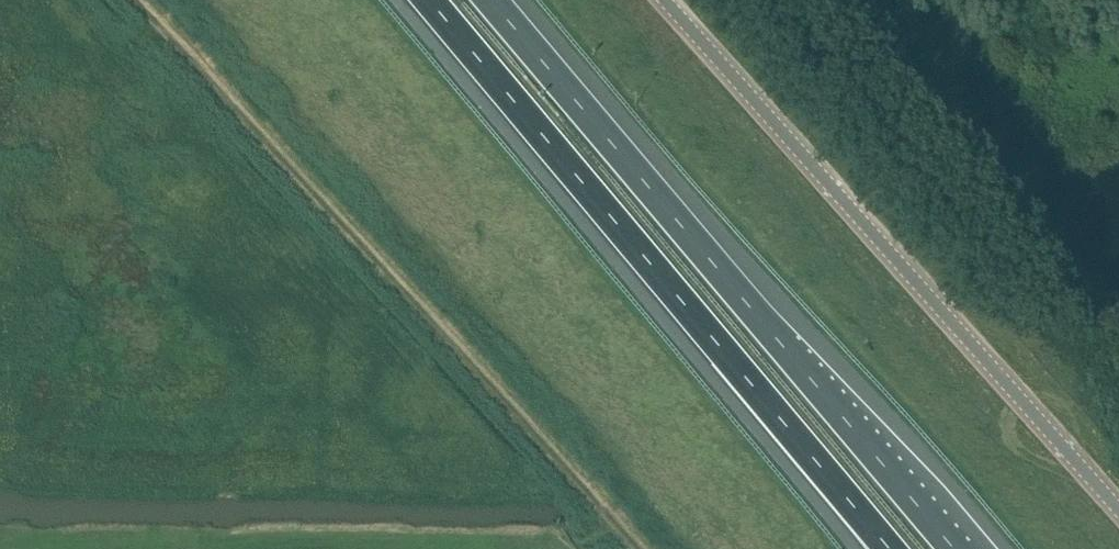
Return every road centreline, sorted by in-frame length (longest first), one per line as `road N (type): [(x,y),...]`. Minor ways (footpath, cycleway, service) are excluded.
road 1 (track): [(637,548),(134,0)]
road 2 (motorway): [(955,548),(491,0)]
road 3 (motorway): [(427,0),(889,548)]
road 4 (unclassified): [(1118,503),(678,0)]

